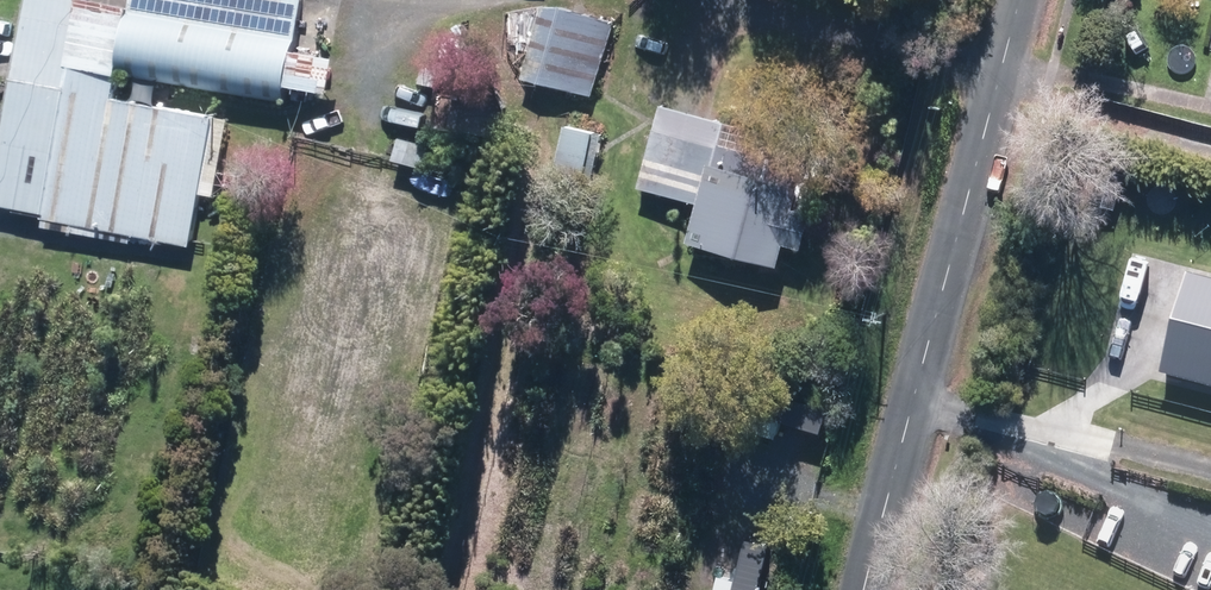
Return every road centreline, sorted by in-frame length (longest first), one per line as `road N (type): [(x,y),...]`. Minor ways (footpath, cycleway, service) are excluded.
road 1 (residential): [(837,589),(993,0)]
road 2 (track): [(964,104),(618,0)]
road 3 (track): [(884,394),(1210,473)]
road 4 (track): [(434,0),(401,142)]

